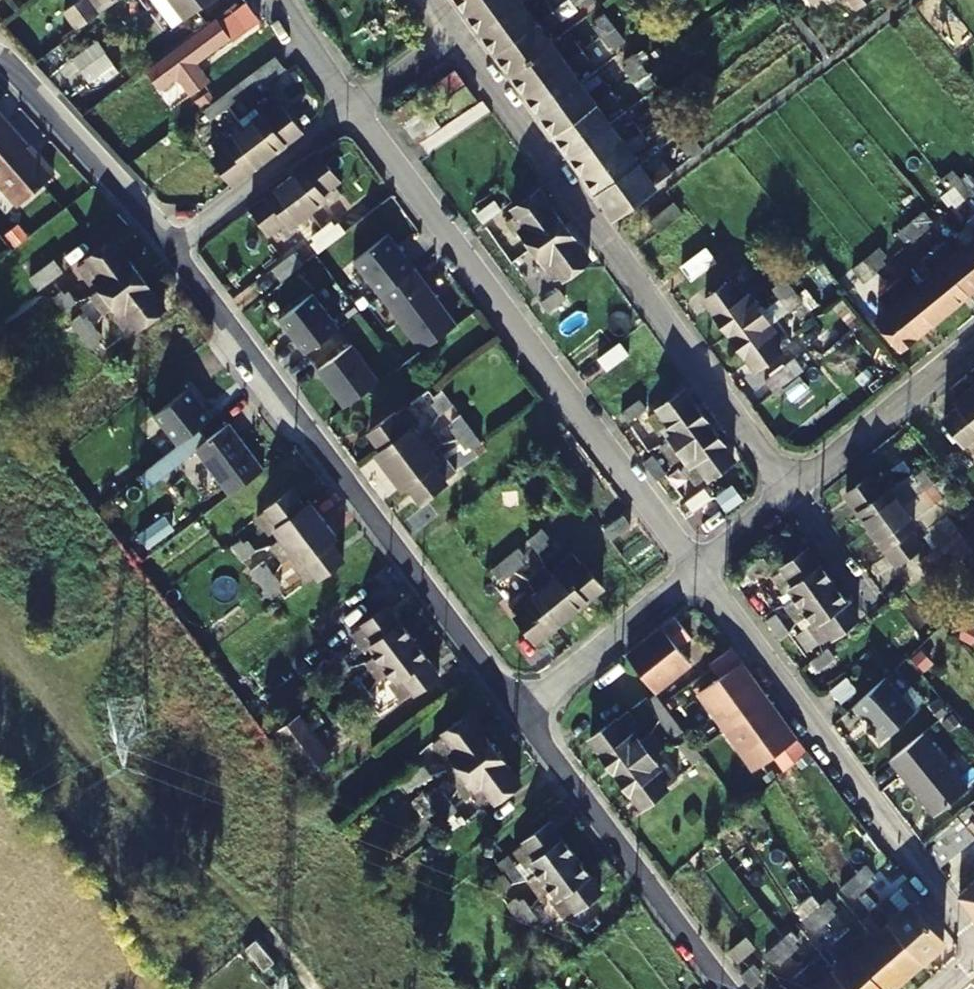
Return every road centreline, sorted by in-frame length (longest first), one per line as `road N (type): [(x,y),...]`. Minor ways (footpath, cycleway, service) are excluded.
road 1 (residential): [(785,490),(447,33)]
road 2 (residential): [(180,249),(507,706)]
road 3 (residential): [(350,115),(686,563)]
road 4 (residential): [(686,563),(973,932)]
road 5 (residential): [(507,706),(734,988)]
road 6 (residential): [(0,56),(22,70),(180,249)]
road 7 (residential): [(973,335),(785,490)]
road 8 (residential): [(686,563),(507,706)]
road 9 (residential): [(350,115),(180,249)]
road 10 (residential): [(878,603),(785,490)]
road 11 (residential): [(273,0),(350,115)]
road 12 (residential): [(447,33),(350,115)]
road 13 (residential): [(785,490),(686,563)]

